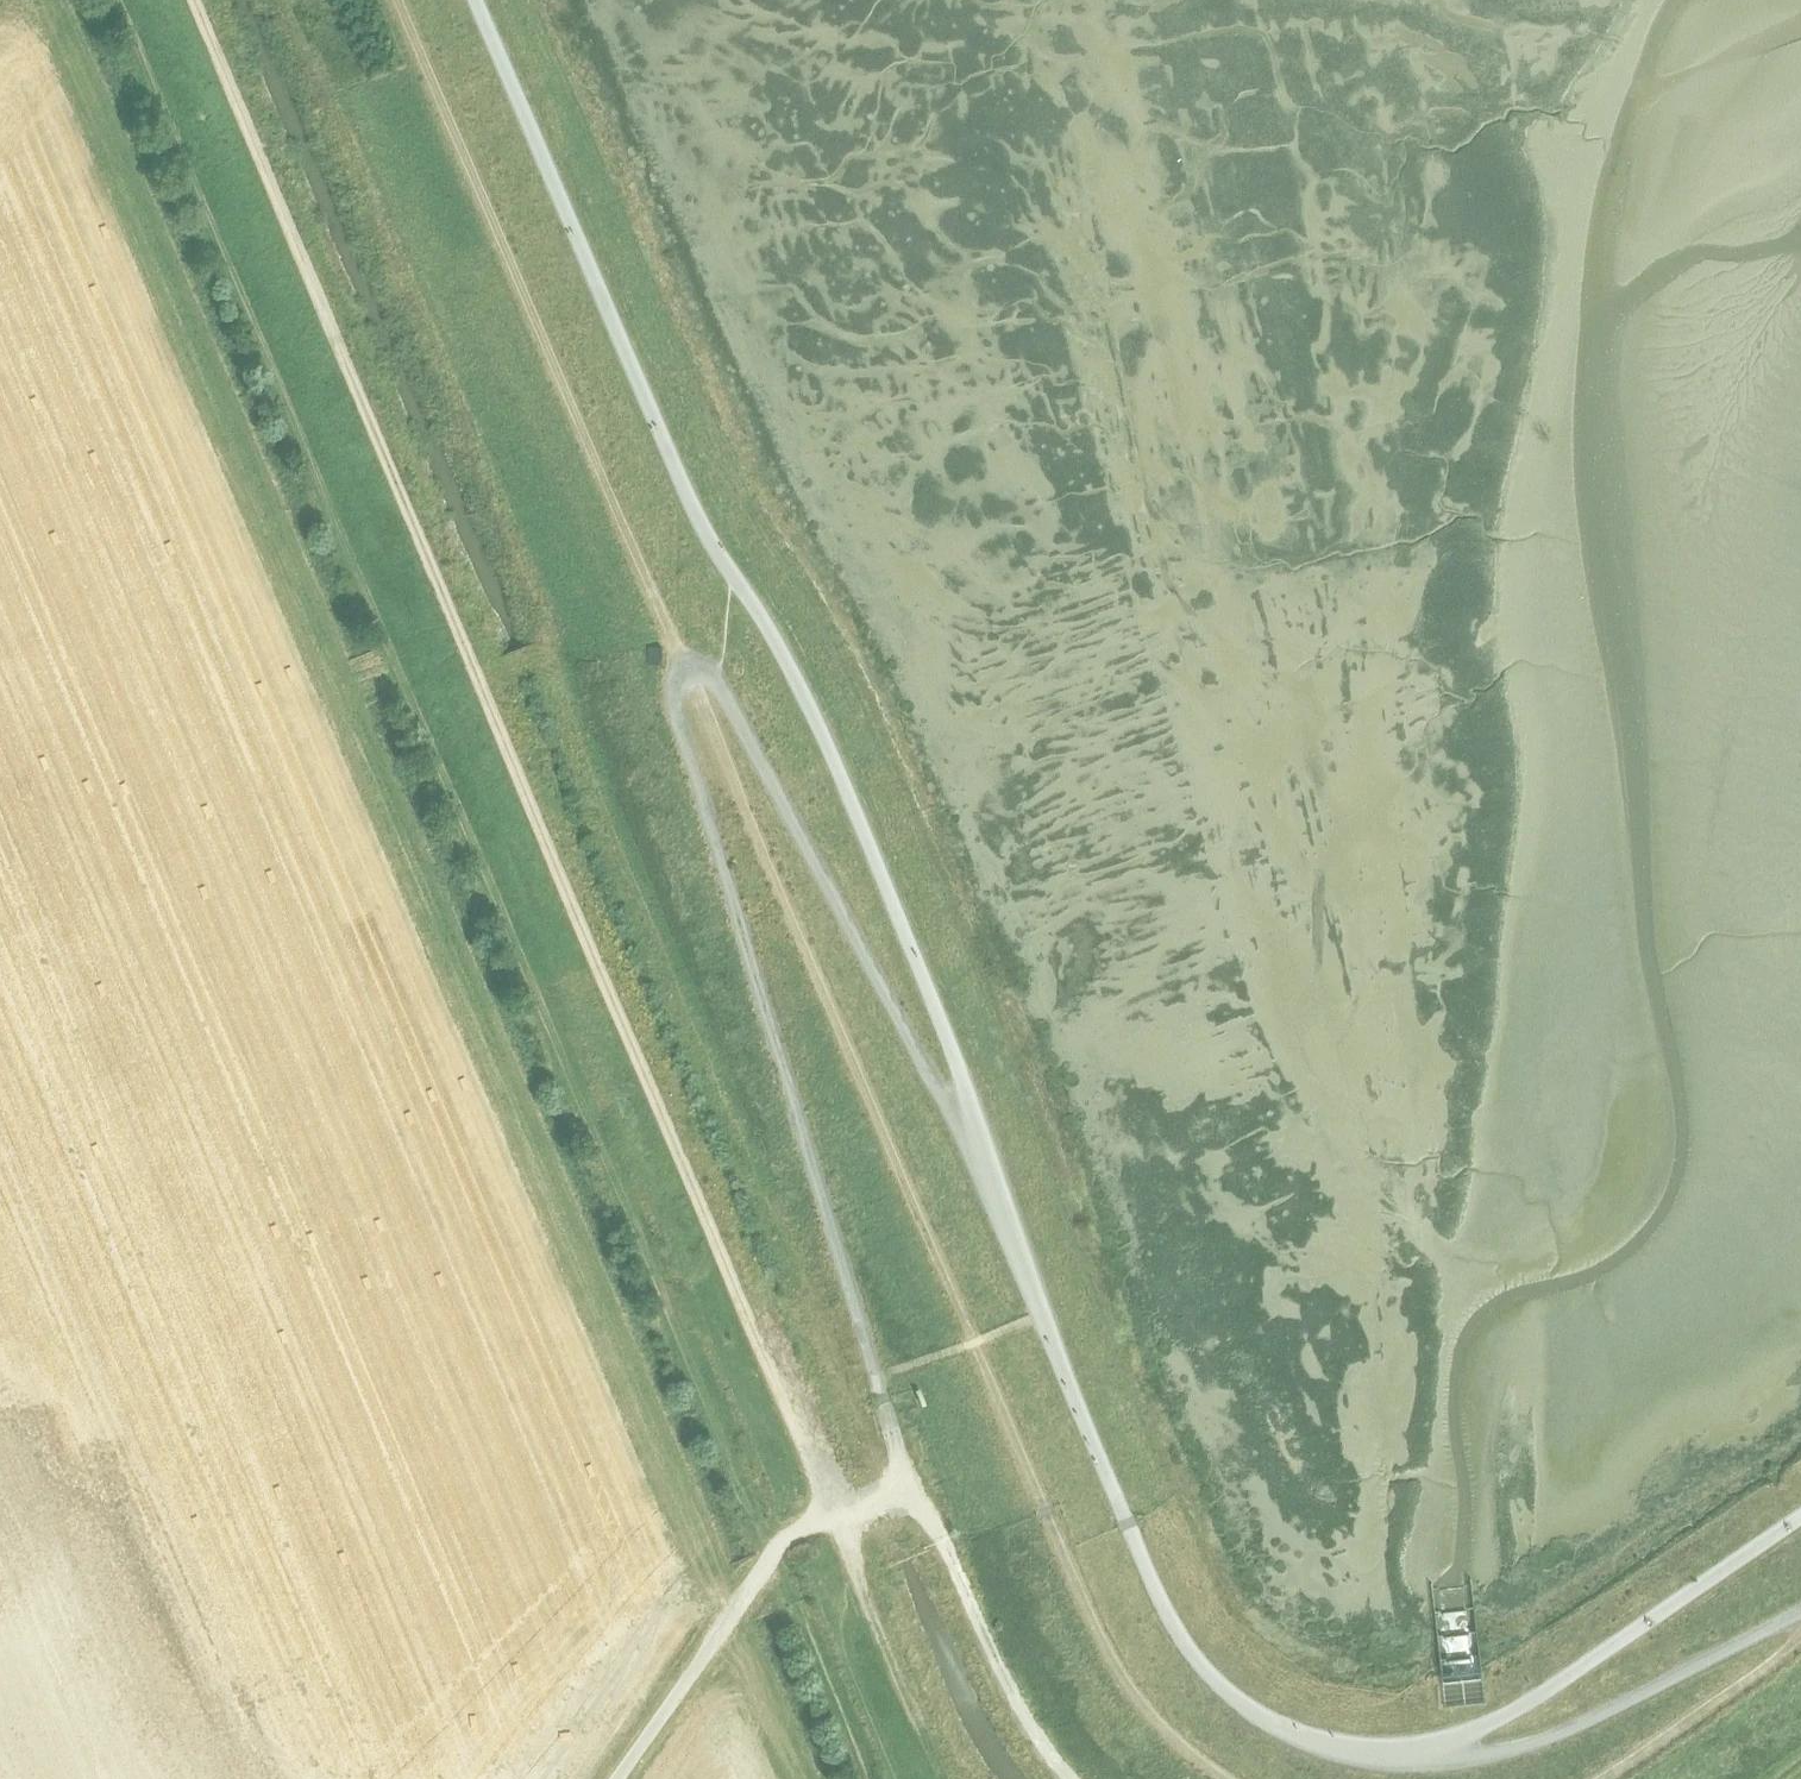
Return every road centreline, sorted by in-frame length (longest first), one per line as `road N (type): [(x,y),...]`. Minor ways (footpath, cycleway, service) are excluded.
road 1 (track): [(756,1520),(117,0)]
road 2 (unclassified): [(773,1559),(618,1778)]
road 3 (track): [(848,1548),(946,1778)]
road 4 (track): [(868,1778),(773,1559)]

